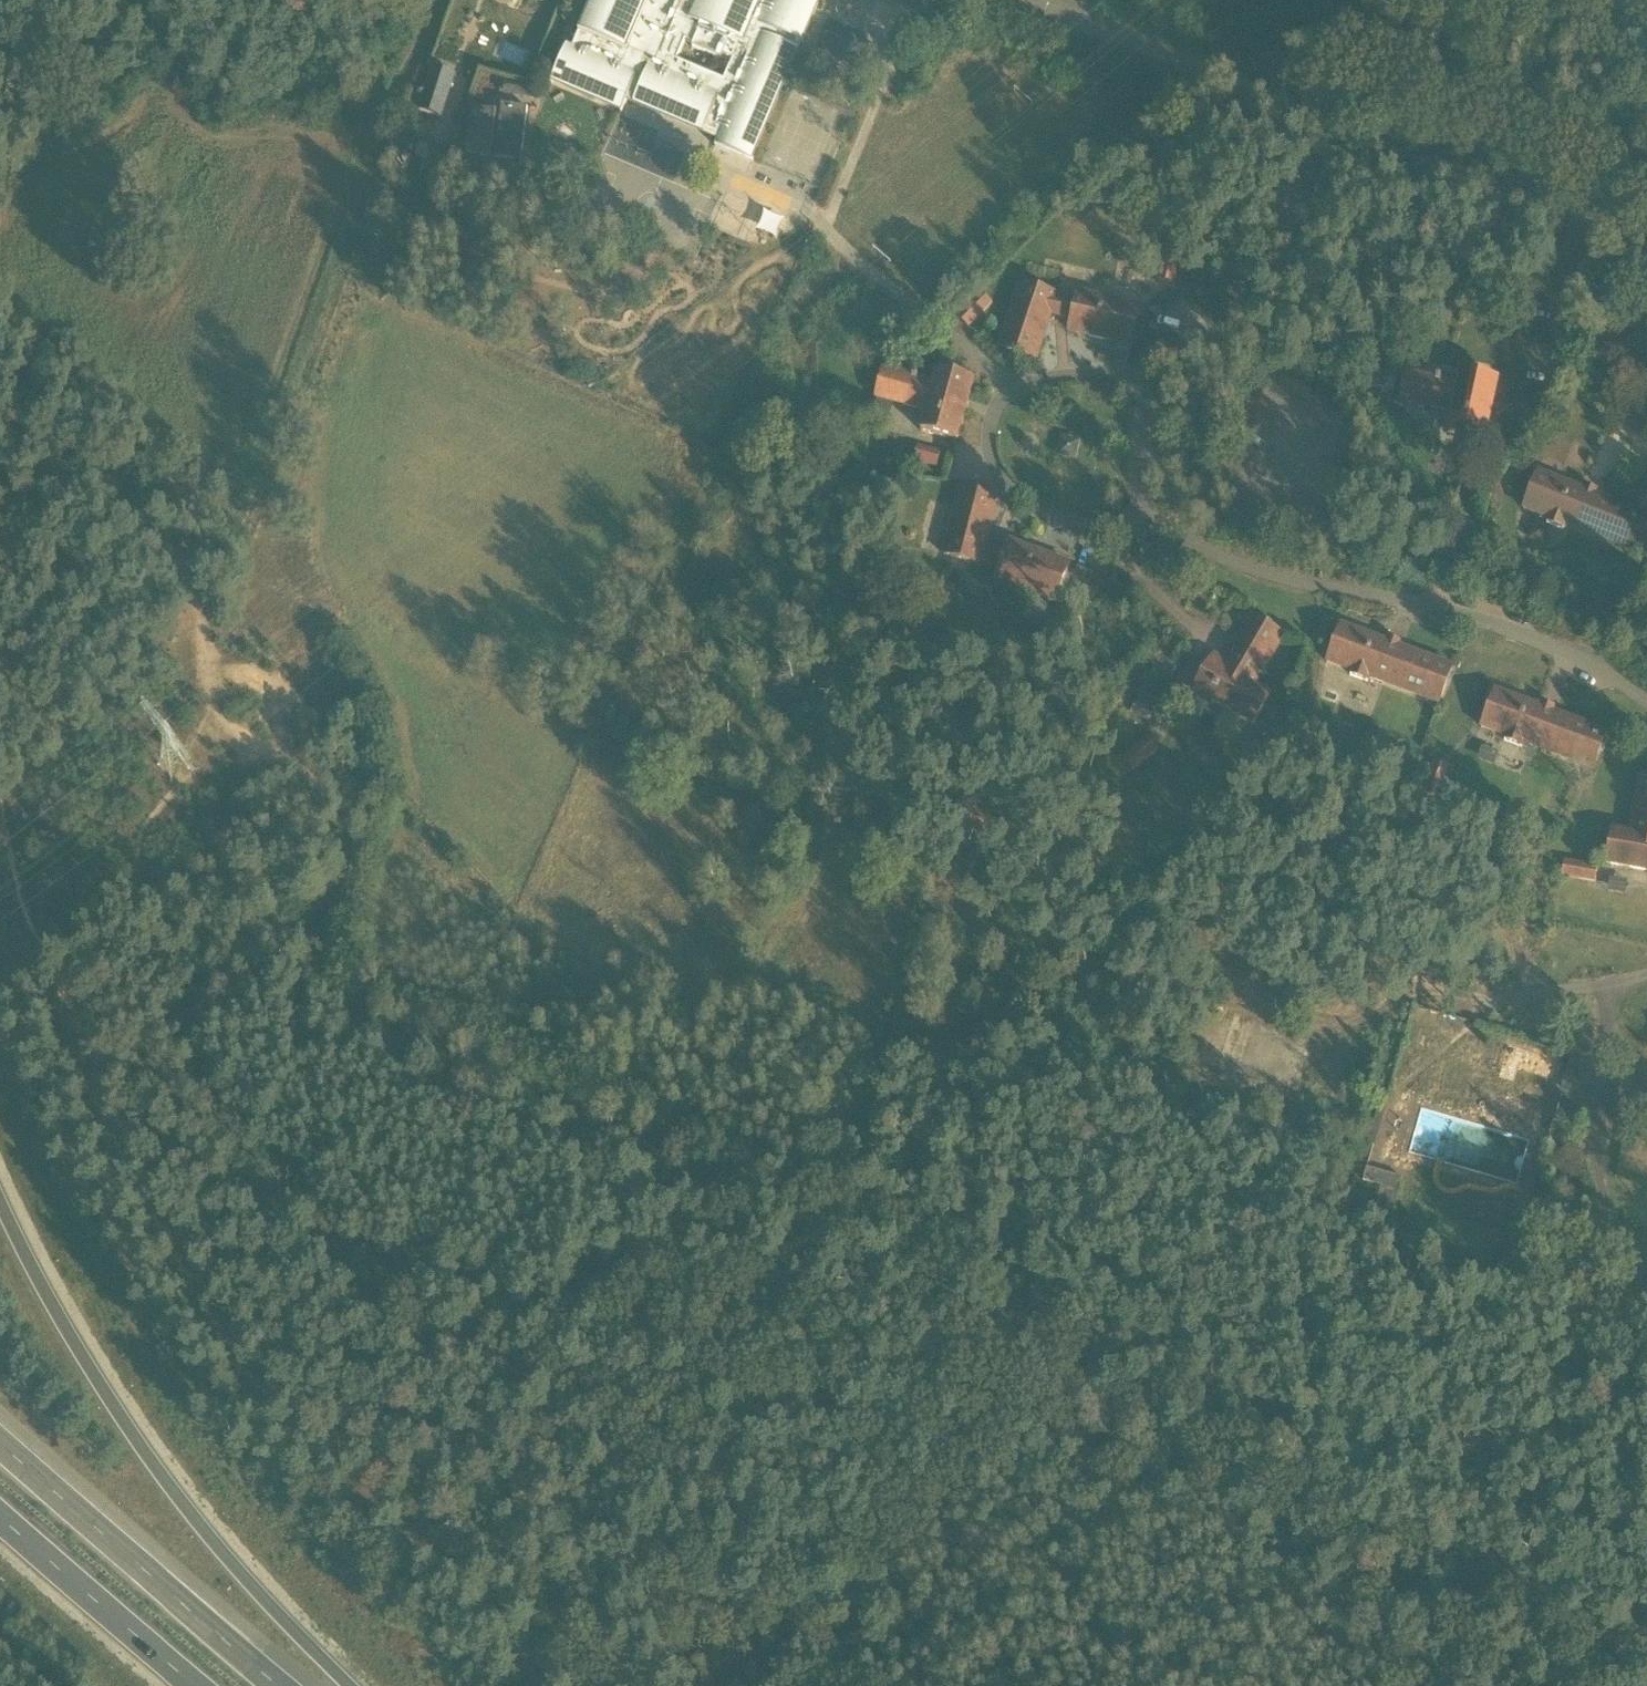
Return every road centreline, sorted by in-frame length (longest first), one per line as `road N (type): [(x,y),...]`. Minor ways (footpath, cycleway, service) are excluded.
road 1 (track): [(1483,998),(1423,994),(1369,1019),(1316,1023),(1166,937),(1082,947),(1012,935),(832,834),(846,686),(833,551),(796,444),(794,381),(796,326),(852,255)]
road 2 (trunk): [(349,1685),(190,1508),(50,1292),(0,1193)]
road 3 (residential): [(1646,699),(1616,675),(1489,617),(1286,580),(1136,534)]
road 4 (residential): [(1136,534),(1043,512),(996,468),(990,440),(995,406),(1013,388),(1143,371)]
road 5 (trunk): [(281,1685),(0,1442)]
road 6 (residential): [(1646,1299),(1621,1266),(1604,1210),(1600,1113),(1610,987),(1646,976)]
road 7 (unclassified): [(1356,135),(1034,0)]
road 8 (residential): [(1143,371),(1208,334),(1271,272),(1356,135)]
road 9 (unclassified): [(1646,251),(1356,135)]
road 10 (track): [(1537,994),(1525,954),(1512,939),(1318,865)]
road 11 (trunk): [(0,1519),(193,1685)]
road 12 (residential): [(1136,534),(1143,371)]

